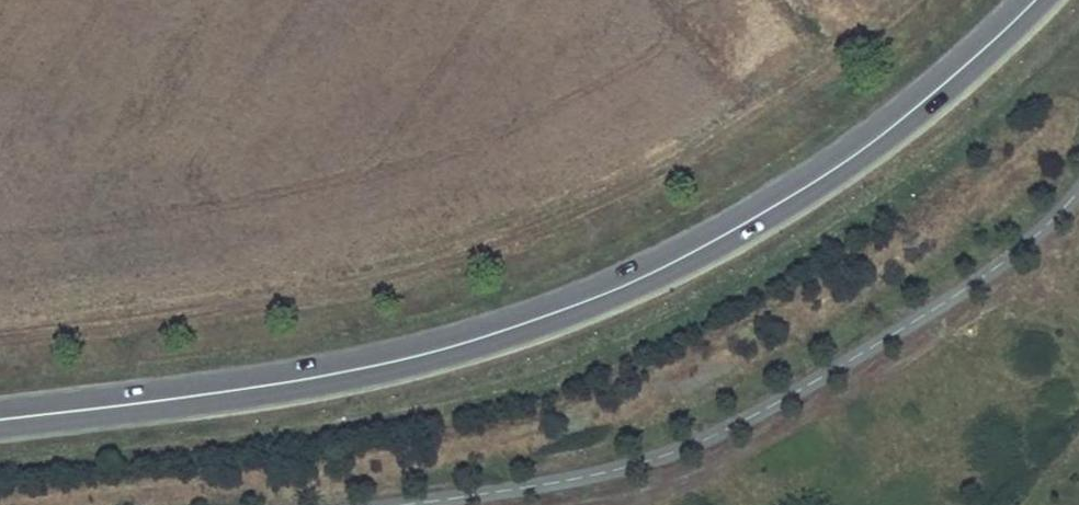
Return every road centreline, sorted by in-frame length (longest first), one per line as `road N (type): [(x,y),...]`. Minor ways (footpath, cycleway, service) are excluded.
road 1 (secondary): [(665,207),(623,175),(572,158),(519,159),(469,177),(427,211),(399,256),(388,308)]
road 2 (secondary): [(768,205),(943,88),(1031,0)]
road 3 (secondary): [(394,360),(559,311),(695,251)]
road 4 (secondary): [(0,418),(313,375)]
road 5 (secondary): [(624,456),(662,428),(690,389),(706,344),(707,297)]
road 6 (secondary): [(414,403),(445,439),(486,463),(532,475)]

